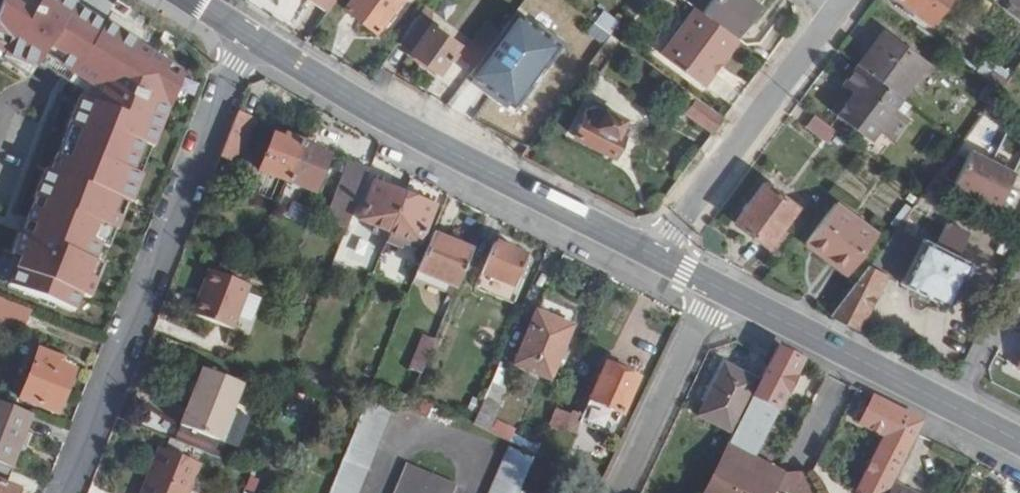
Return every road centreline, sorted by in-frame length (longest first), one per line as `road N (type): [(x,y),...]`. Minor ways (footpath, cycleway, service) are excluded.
road 1 (residential): [(246,34),(65,492)]
road 2 (tertiary): [(659,258),(397,124),(246,34)]
road 3 (residential): [(836,11),(659,258)]
road 4 (tertiary): [(950,406),(718,288)]
road 5 (residential): [(617,492),(718,288)]
road 6 (residential): [(950,406),(1019,282)]

